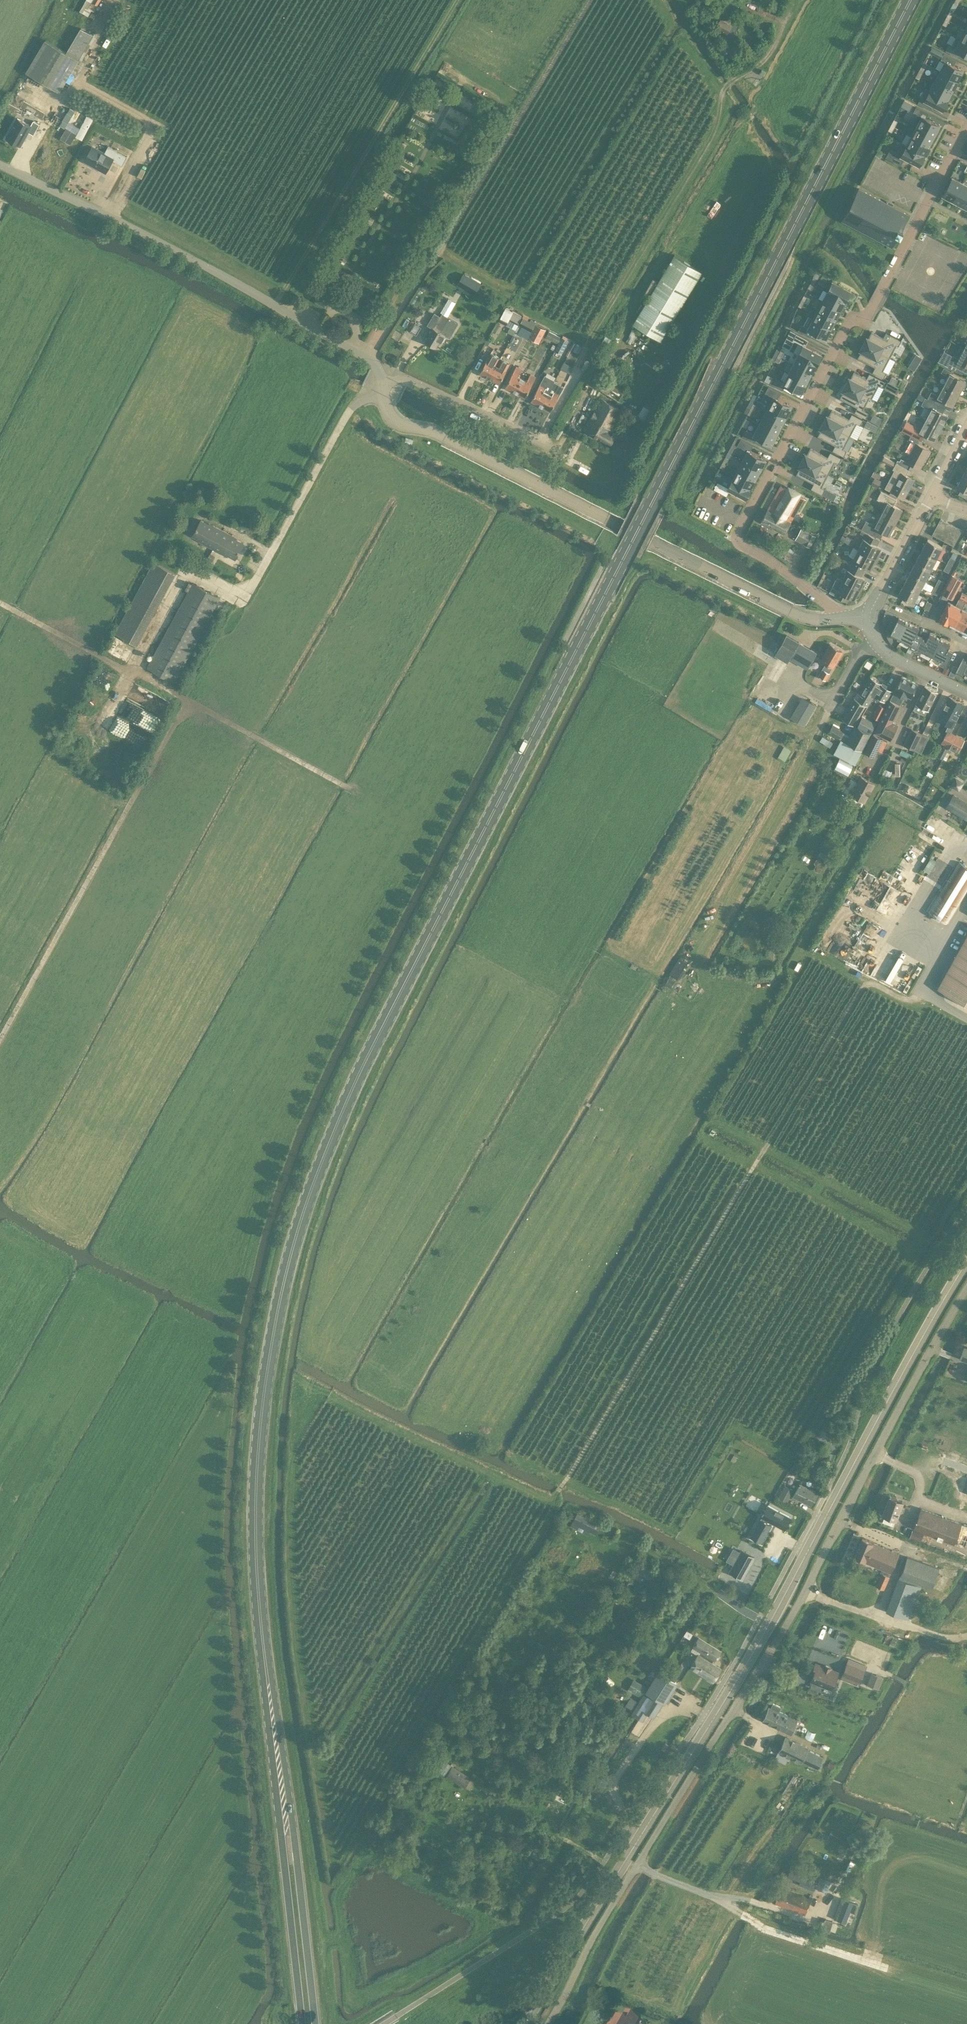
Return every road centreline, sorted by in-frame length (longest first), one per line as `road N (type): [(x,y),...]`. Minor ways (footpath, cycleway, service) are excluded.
road 1 (primary): [(280,1779),(255,1501),(270,1353),(313,1186),(369,1054),(910,0)]
road 2 (tertiary): [(523,2023),(745,1668),(966,1262)]
road 3 (unclassified): [(966,1288),(806,1590),(596,1931),(549,2023)]
road 4 (residential): [(966,127),(874,306),(851,321),(738,530),(742,545),(844,618)]
road 5 (unclassified): [(823,619),(790,611),(433,432),(405,426),(381,394),(387,379)]
road 6 (unclassified): [(387,379),(369,359),(253,293),(0,164)]
road 7 (track): [(369,359),(592,0)]
road 8 (track): [(276,307),(459,0)]
road 9 (primary): [(316,2023),(280,1779)]
road 10 (primary): [(280,1779),(302,2023)]
road 11 (unclassified): [(558,453),(411,380),(387,379)]
road 12 (track): [(966,1635),(925,1629),(806,1590)]
road 13 (residential): [(870,616),(933,497)]
road 14 (residential): [(966,694),(886,654),(870,616)]

